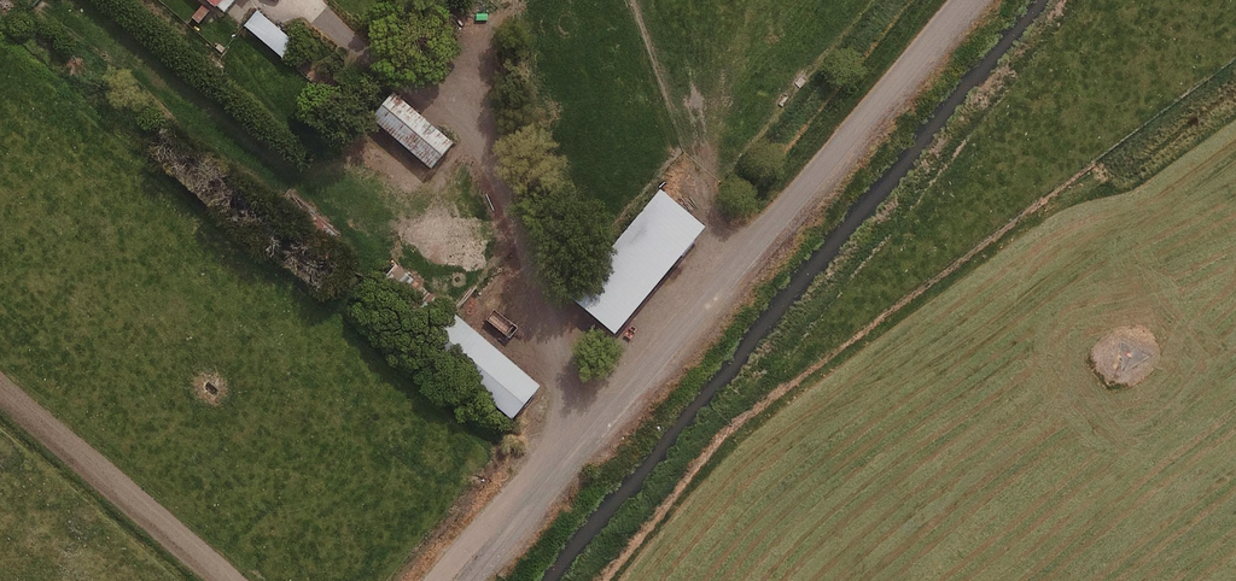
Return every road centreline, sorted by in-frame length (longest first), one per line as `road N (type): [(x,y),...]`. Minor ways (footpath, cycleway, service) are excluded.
road 1 (unclassified): [(475,580),(734,270)]
road 2 (unclassified): [(734,270),(966,0)]
road 3 (unclassified): [(639,0),(734,270)]
road 4 (unclassified): [(218,580),(0,395)]

